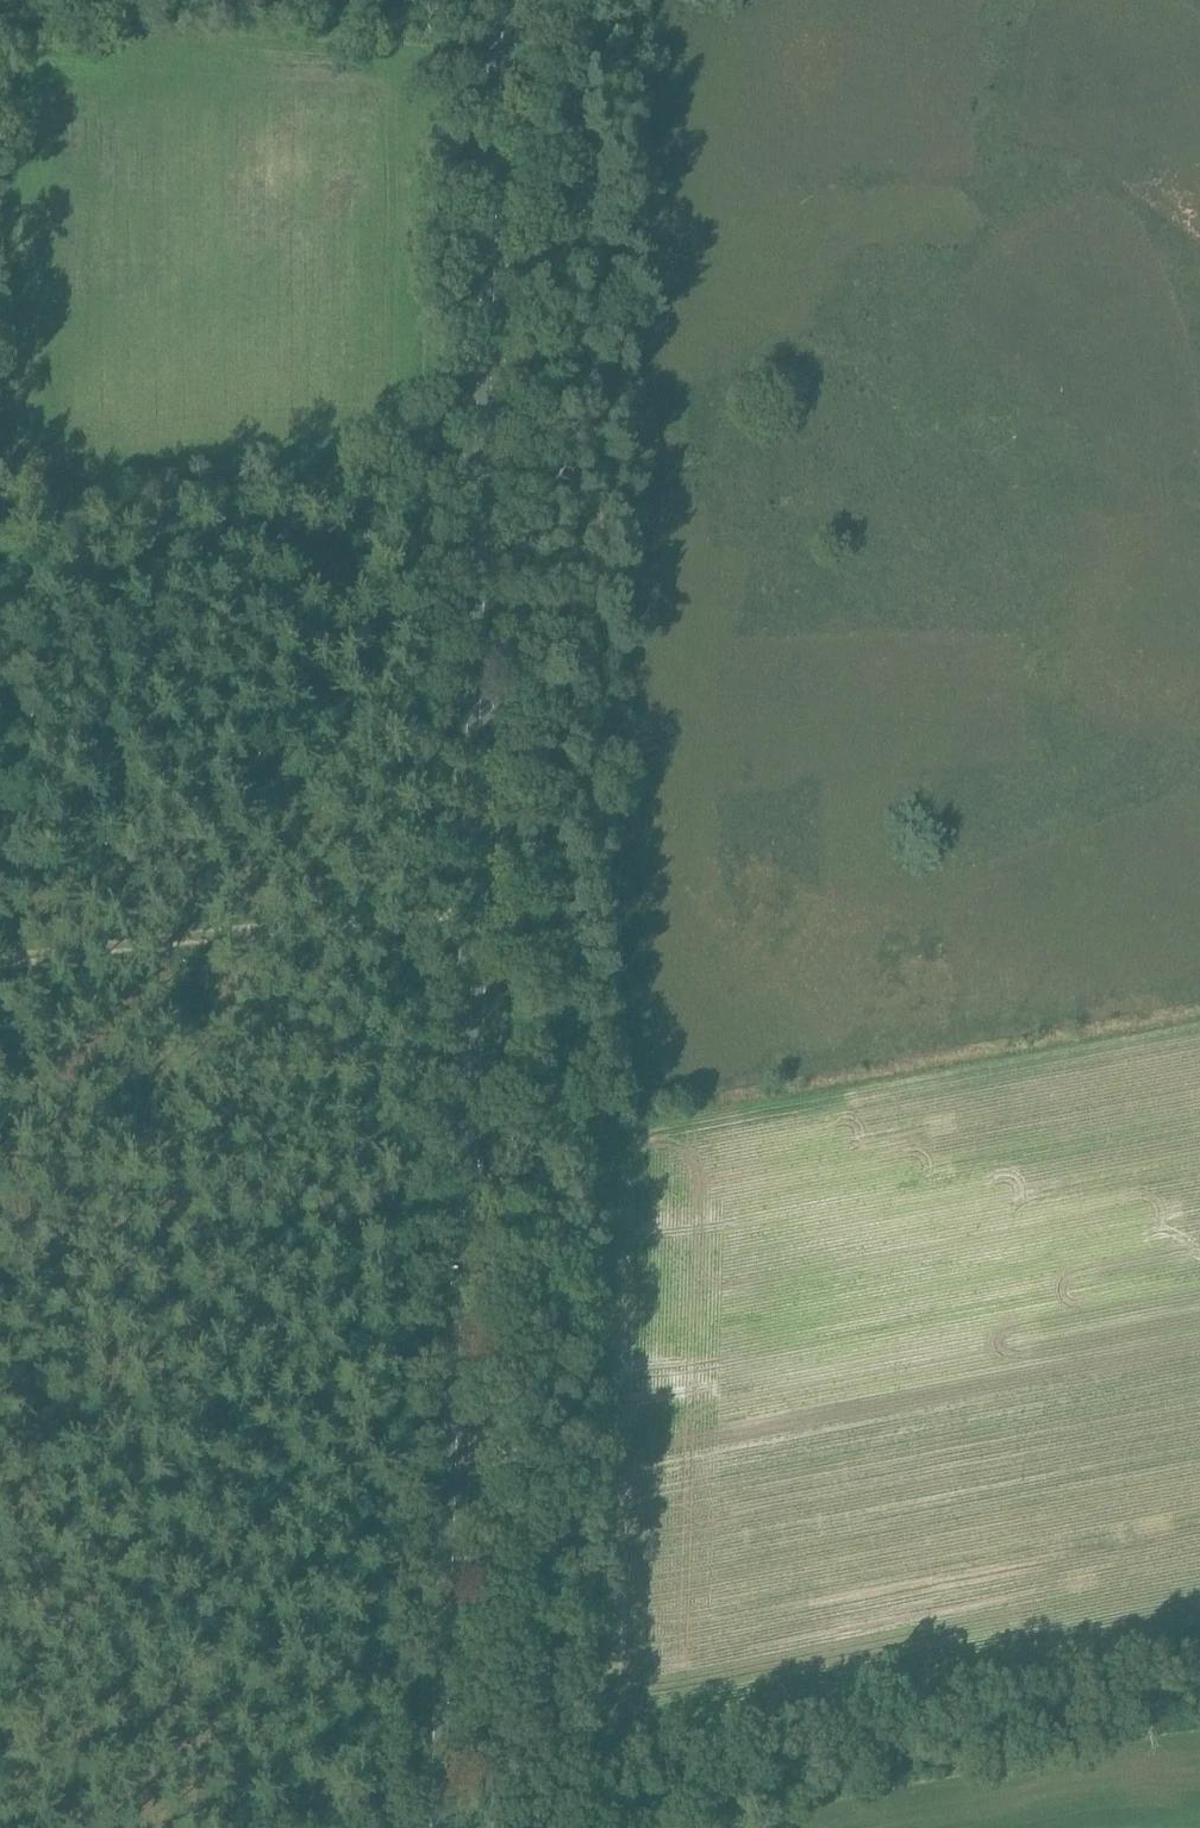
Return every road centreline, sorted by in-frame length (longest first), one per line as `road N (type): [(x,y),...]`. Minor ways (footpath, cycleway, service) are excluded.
road 1 (primary): [(444,1827),(510,0)]
road 2 (track): [(0,948),(497,941)]
road 3 (track): [(594,1437),(459,1448)]

